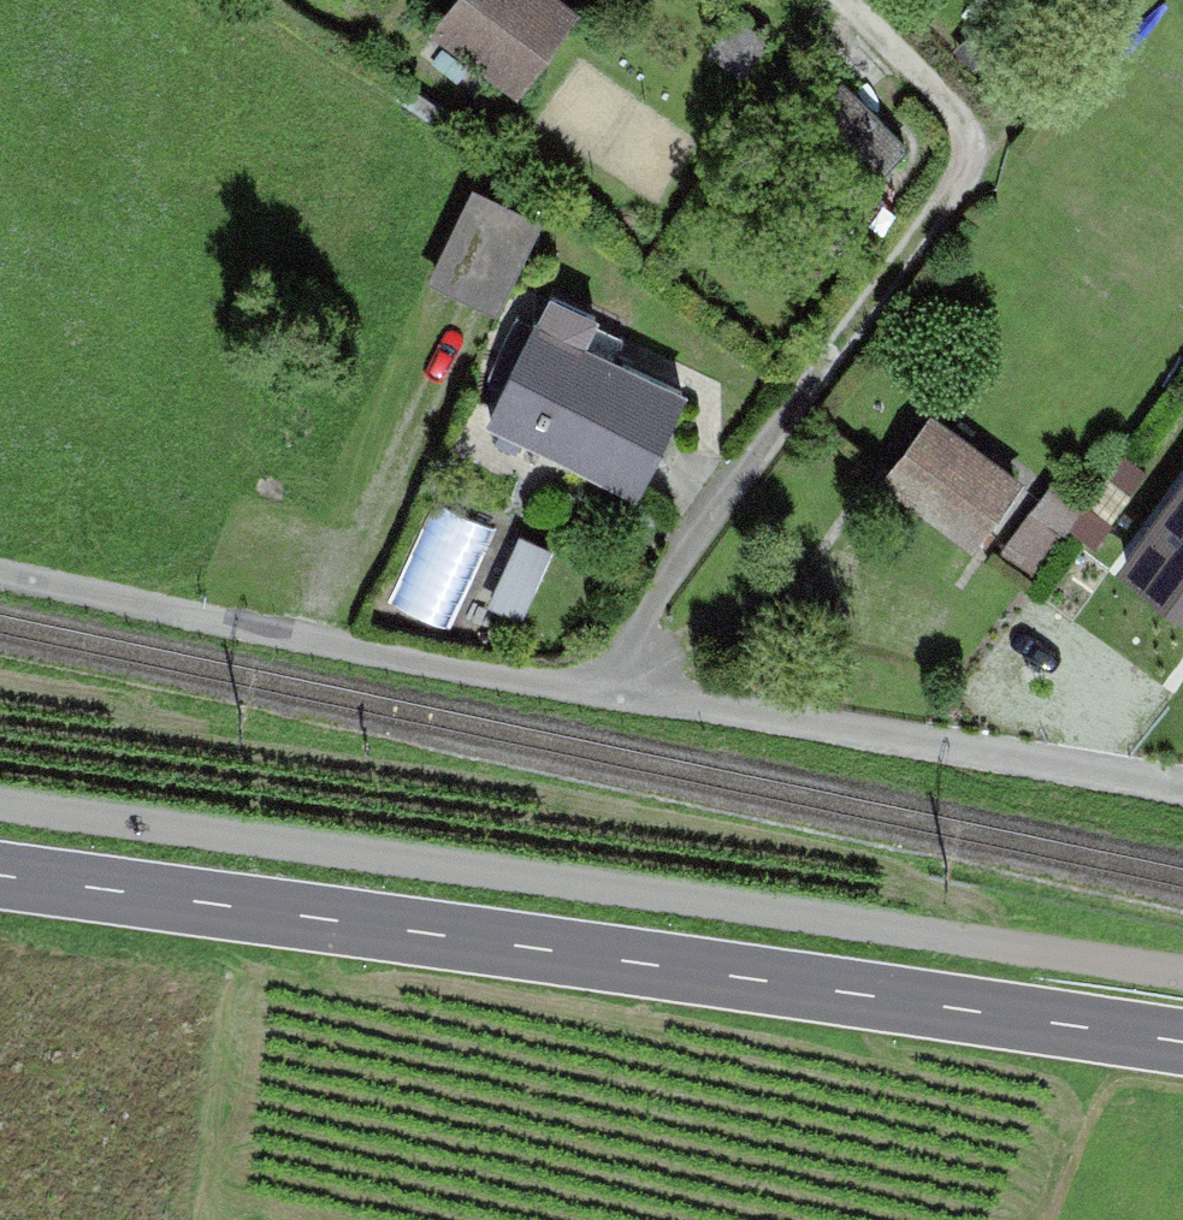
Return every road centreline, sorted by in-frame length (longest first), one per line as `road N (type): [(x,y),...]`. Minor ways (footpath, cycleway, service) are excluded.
road 1 (primary): [(0,876),(1182,1044)]
road 2 (residential): [(845,0),(984,145),(590,691)]
road 3 (residential): [(590,691),(0,570)]
road 4 (residential): [(1182,795),(590,691)]

